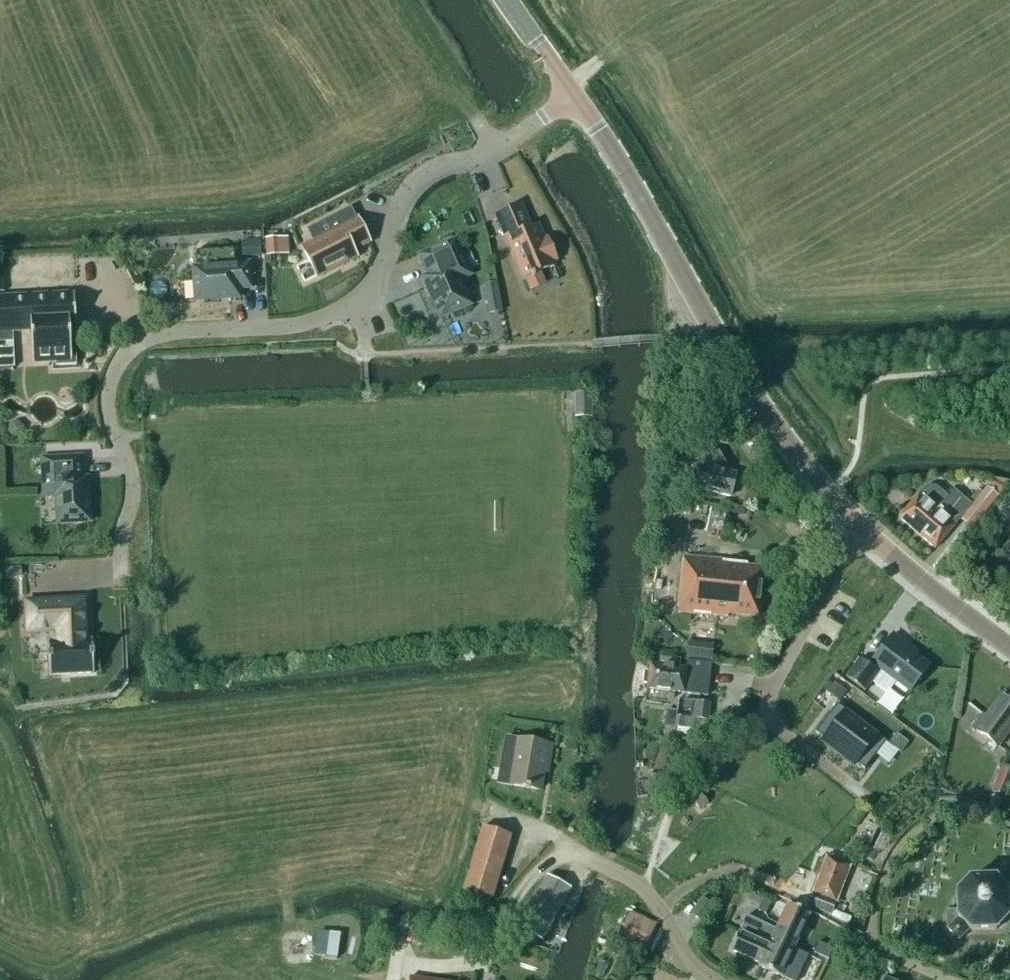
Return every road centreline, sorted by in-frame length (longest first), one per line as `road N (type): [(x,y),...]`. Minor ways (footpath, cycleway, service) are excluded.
road 1 (residential): [(123,585),(132,465),(107,409),(123,361),(148,339),(298,326),(342,310),(373,283),(399,208),(426,175),(469,164),(575,95)]
road 2 (tertiary): [(1009,647),(856,523),(777,432),(575,95)]
road 3 (unclassified): [(712,979),(689,960),(642,888),(527,823)]

